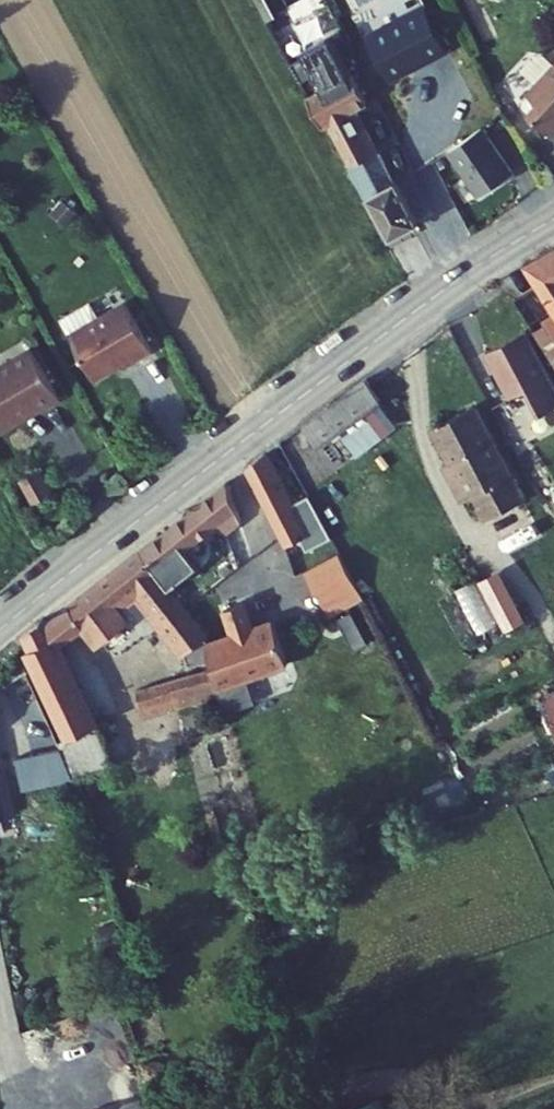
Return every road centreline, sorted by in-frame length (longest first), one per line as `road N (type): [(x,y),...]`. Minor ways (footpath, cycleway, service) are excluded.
road 1 (secondary): [(553,219),(462,275),(0,629)]

